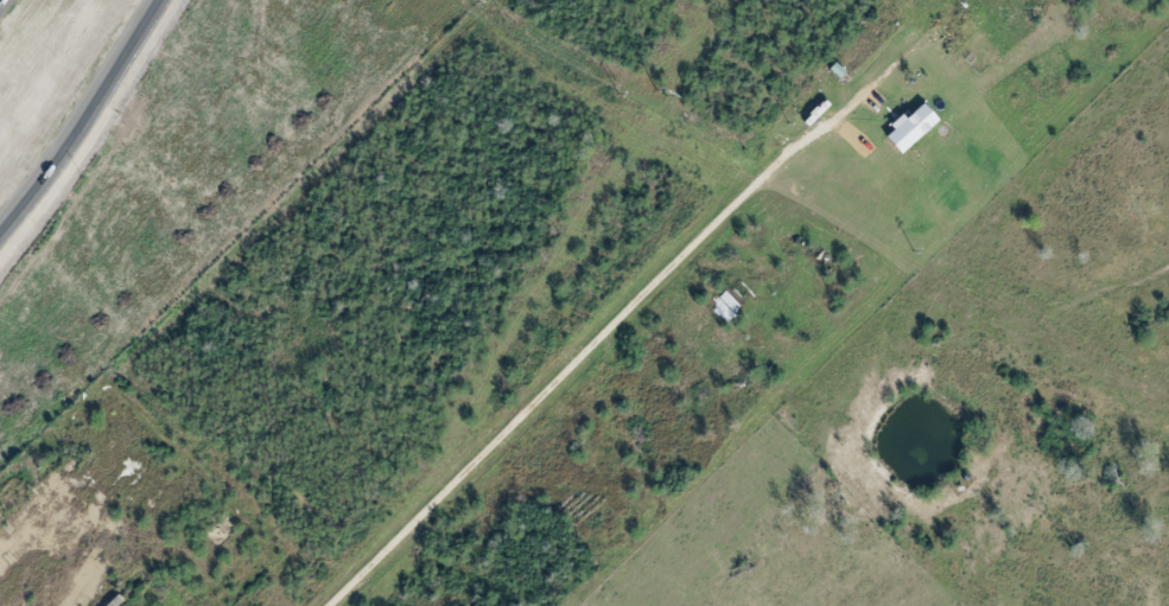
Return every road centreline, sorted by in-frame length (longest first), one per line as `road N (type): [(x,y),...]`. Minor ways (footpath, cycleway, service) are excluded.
road 1 (track): [(326,605),(783,154)]
road 2 (tertiary): [(0,226),(91,117),(164,0)]

